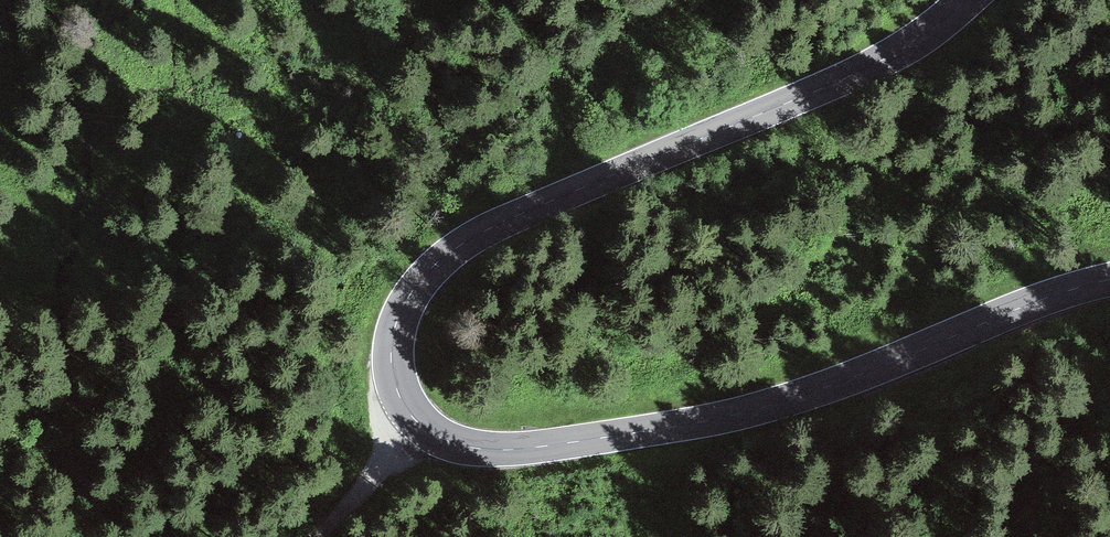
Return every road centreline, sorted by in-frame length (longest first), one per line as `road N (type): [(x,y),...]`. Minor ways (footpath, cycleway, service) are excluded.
road 1 (secondary): [(965,0),(917,40),(855,73),(456,247),(421,281),(396,328),(391,351),(401,395),(418,421),(456,444),(568,443),(796,398),(1109,279)]
road 2 (track): [(0,194),(92,196),(481,0)]
road 3 (track): [(407,407),(353,491),(305,536)]

